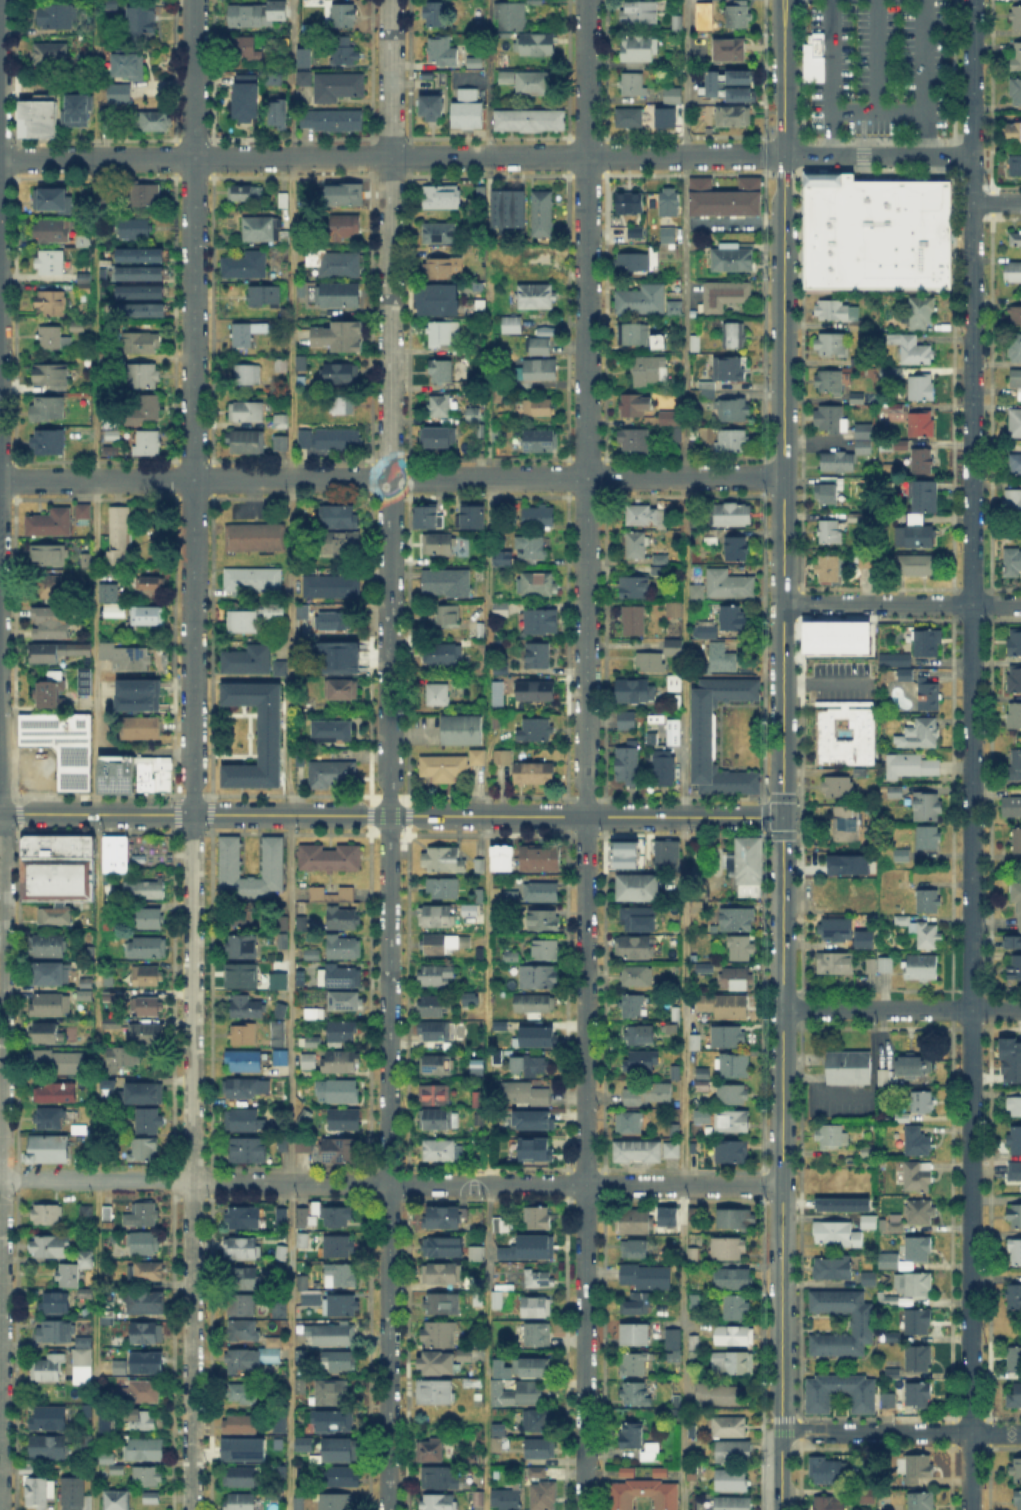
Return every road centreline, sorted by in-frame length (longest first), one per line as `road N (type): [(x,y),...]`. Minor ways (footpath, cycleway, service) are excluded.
road 1 (residential): [(386,1509),(390,0)]
road 2 (residential): [(191,1509),(194,0)]
road 3 (residential): [(584,1509),(584,0)]
road 4 (residential): [(970,1509),(974,204)]
road 5 (residential): [(0,158),(972,155)]
road 6 (secondary): [(783,0),(782,817)]
road 7 (residential): [(0,480),(783,476)]
road 8 (residential): [(290,1183),(781,1185)]
road 9 (tertiary): [(291,815),(782,817)]
road 10 (secondary): [(781,1426),(782,1009)]
road 11 (residential): [(0,1181),(0,820)]
road 12 (residential): [(782,604),(1020,604)]
road 13 (residential): [(782,1009),(1020,1009)]
road 14 (residential): [(823,1433),(1020,1433)]
road 15 (tertiary): [(0,813),(192,814)]
road 16 (secondary): [(782,1009),(782,817)]
road 17 (residential): [(0,1181),(191,1183)]
road 18 (residential): [(972,155),(972,0)]

